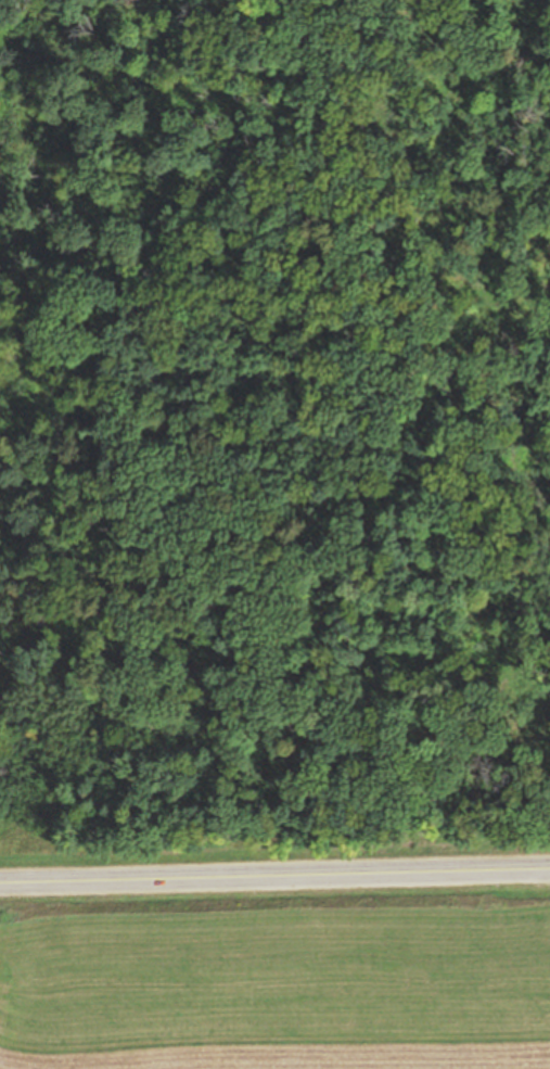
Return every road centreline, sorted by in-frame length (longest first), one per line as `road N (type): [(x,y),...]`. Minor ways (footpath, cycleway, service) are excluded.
road 1 (primary): [(549,876),(0,888)]

